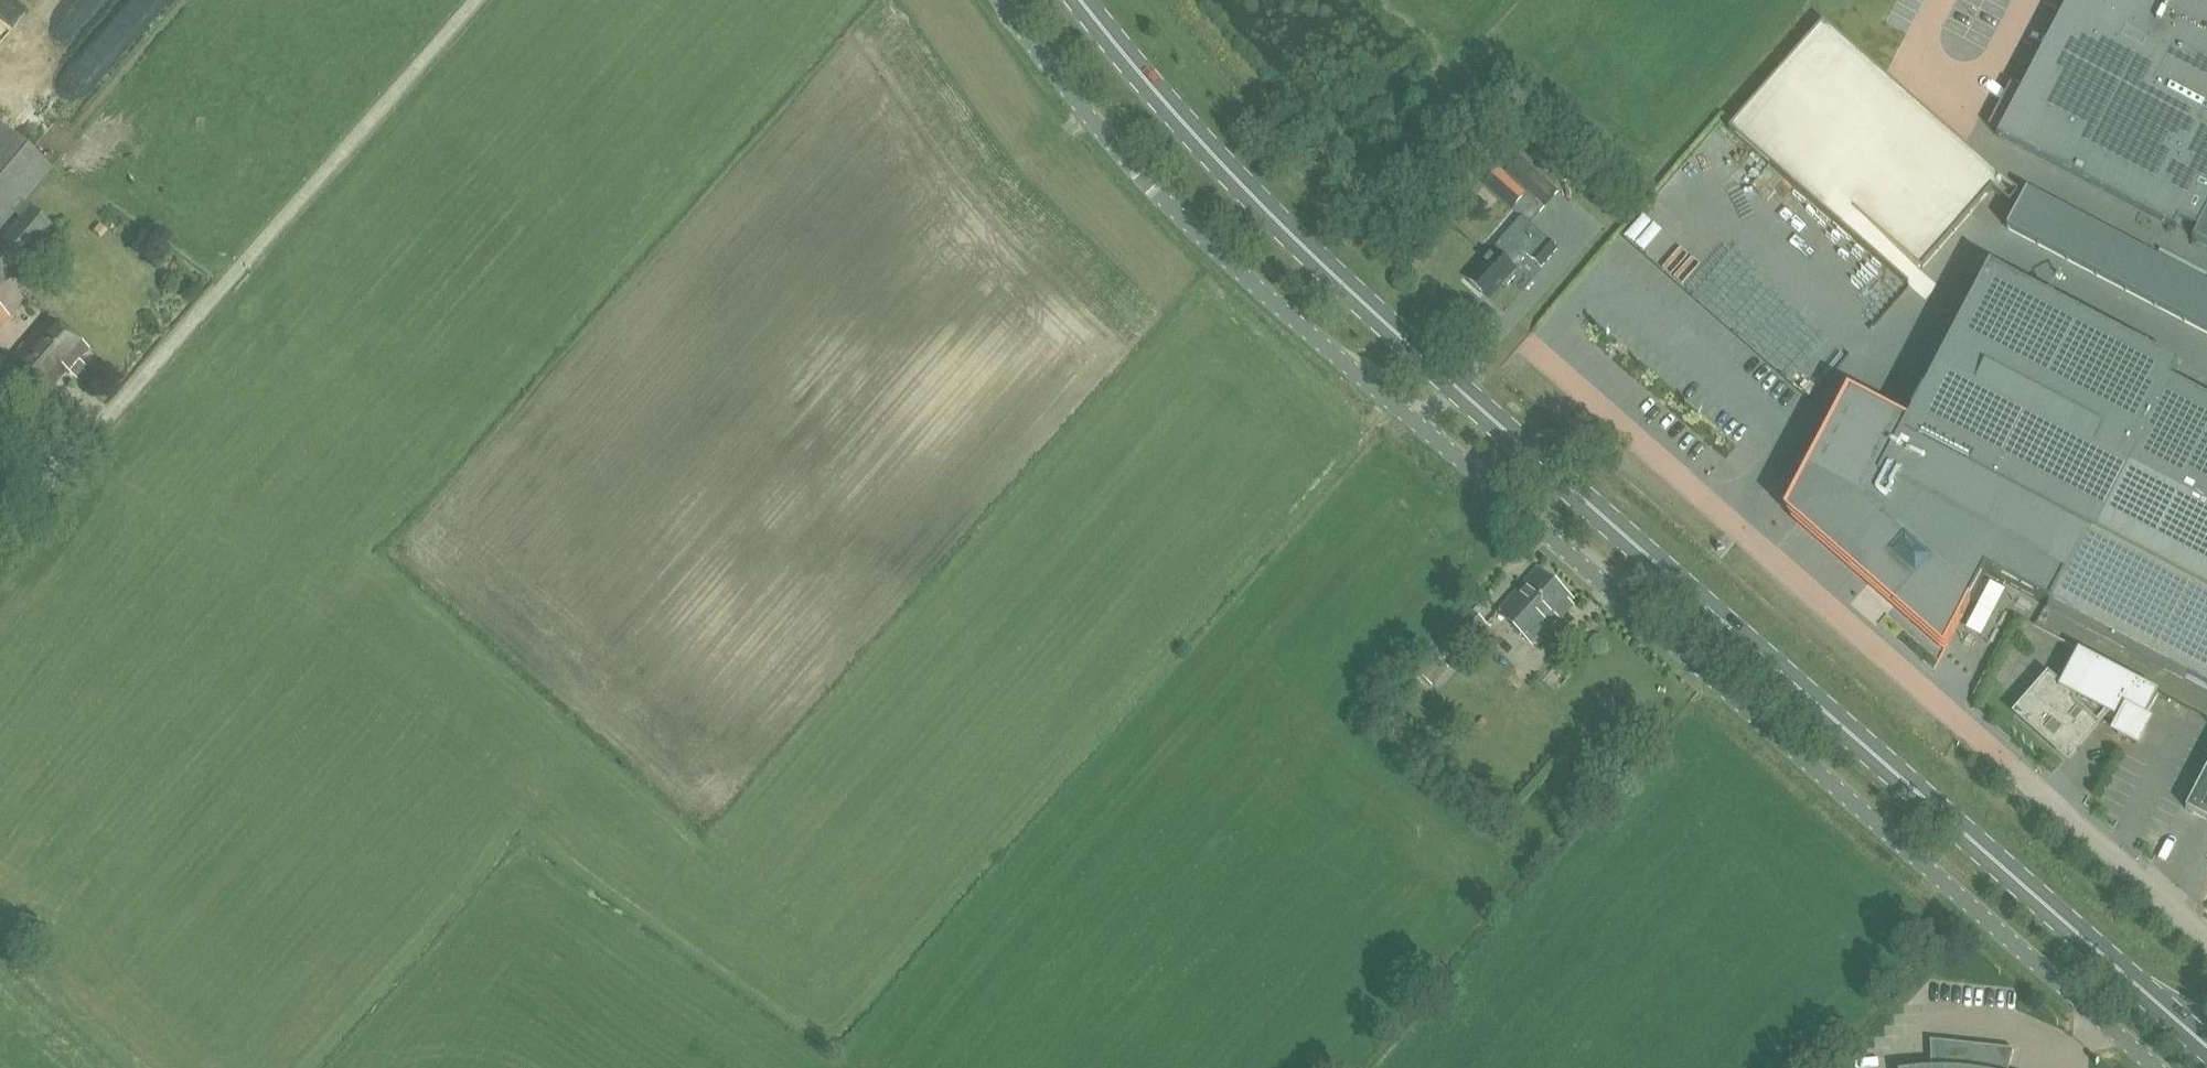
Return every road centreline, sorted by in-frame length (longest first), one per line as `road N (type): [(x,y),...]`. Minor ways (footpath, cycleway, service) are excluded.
road 1 (unclassified): [(2152,1067),(1236,273),(1108,141),(1003,0)]
road 2 (primary): [(2206,1047),(1447,380),(1284,226),(1083,0)]
road 3 (unclassified): [(2206,939),(1988,748)]

